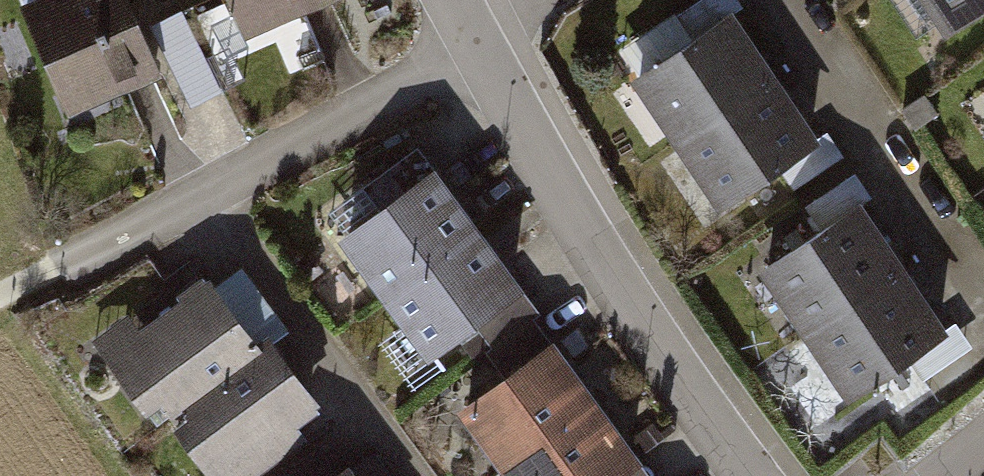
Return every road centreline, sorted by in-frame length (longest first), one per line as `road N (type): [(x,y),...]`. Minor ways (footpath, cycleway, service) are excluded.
road 1 (residential): [(475,38),(627,299),(752,475)]
road 2 (residential): [(43,272),(414,83),(475,38)]

